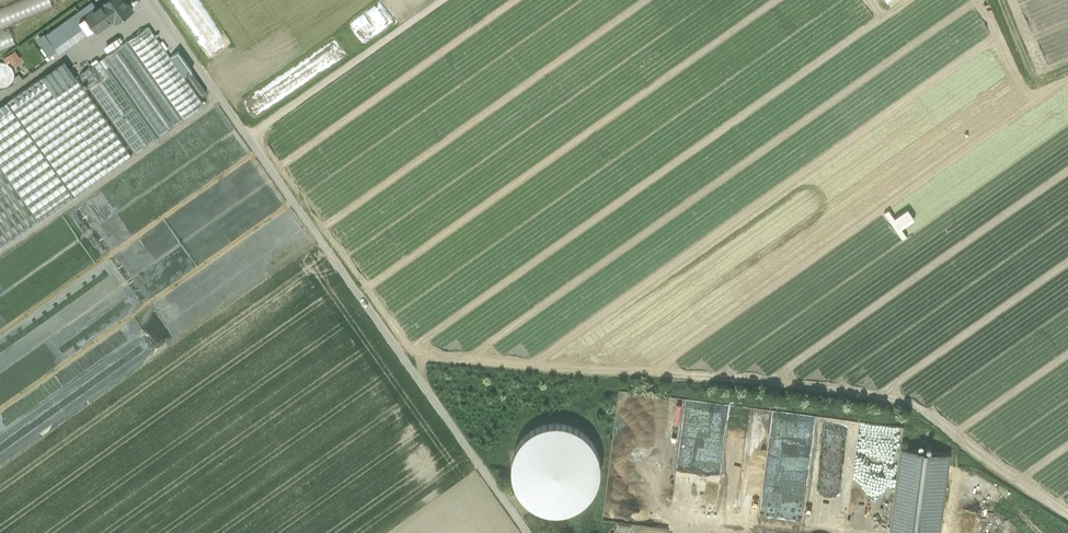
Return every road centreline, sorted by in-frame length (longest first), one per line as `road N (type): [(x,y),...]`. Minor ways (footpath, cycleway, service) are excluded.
road 1 (track): [(527,532),(151,0)]
road 2 (track): [(443,0),(248,137)]
road 3 (track): [(157,9),(79,62),(71,53),(6,97)]

